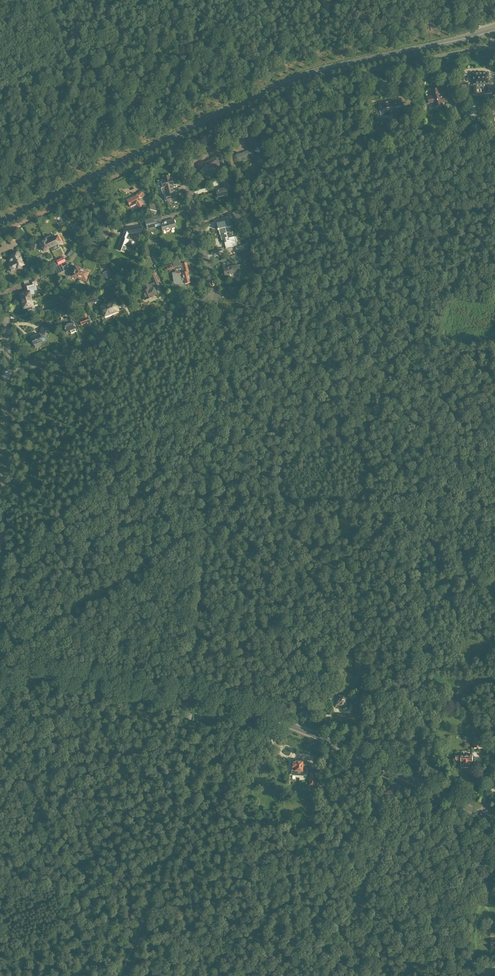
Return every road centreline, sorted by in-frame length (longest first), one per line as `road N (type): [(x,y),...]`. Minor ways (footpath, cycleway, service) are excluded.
road 1 (primary): [(0,222),(297,78),(494,31)]
road 2 (tertiary): [(494,821),(233,706),(109,681),(0,673)]
road 3 (residential): [(8,375),(214,295),(177,145),(88,189)]
road 4 (residential): [(0,589),(8,375)]

